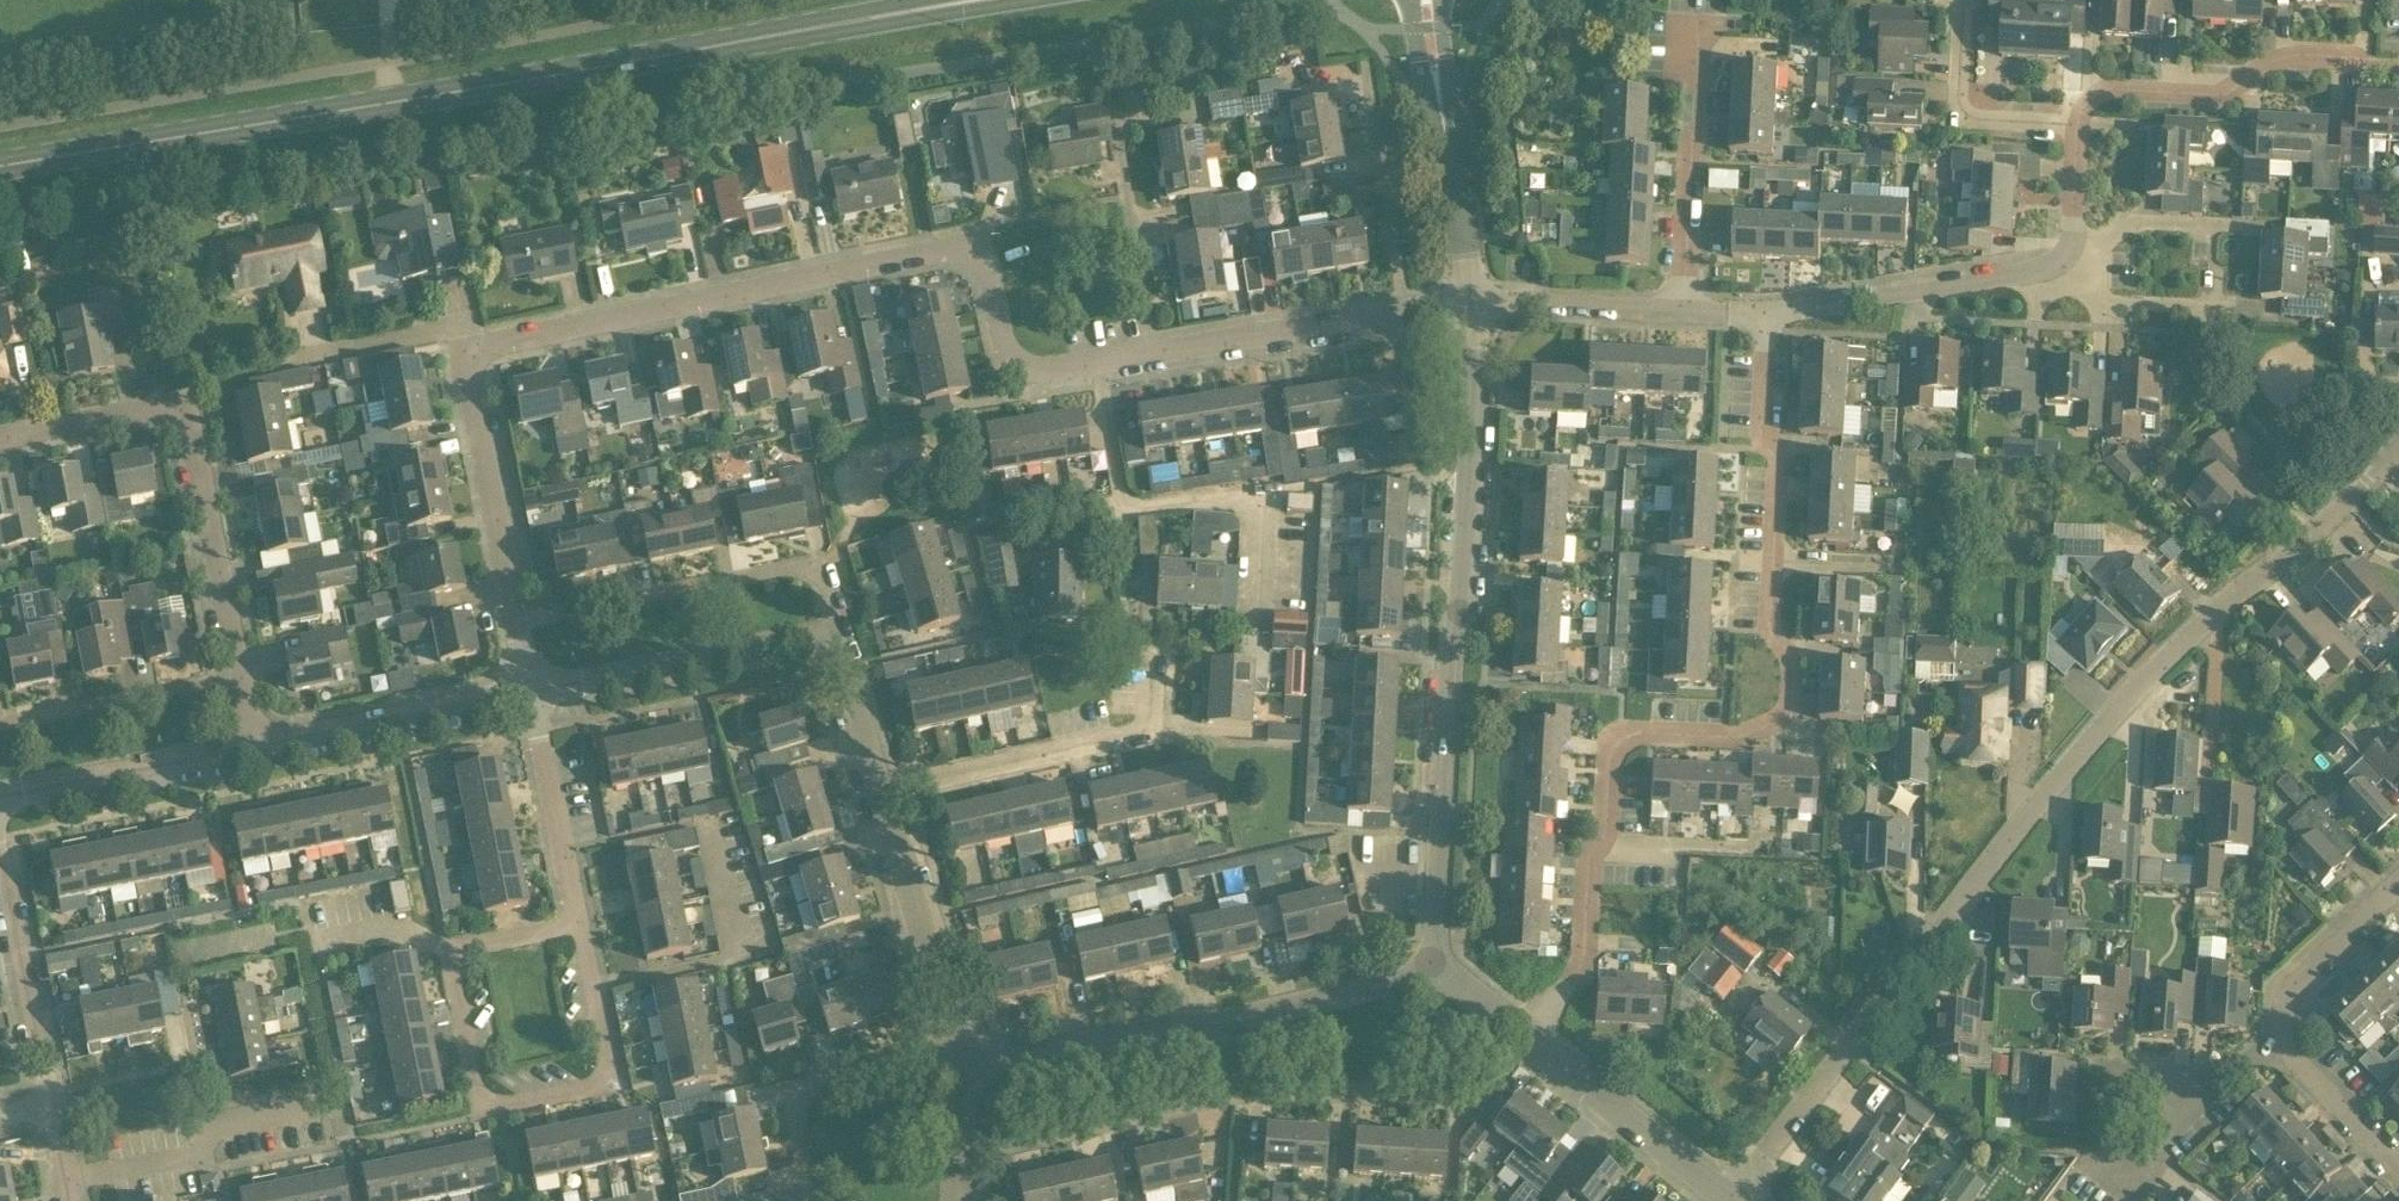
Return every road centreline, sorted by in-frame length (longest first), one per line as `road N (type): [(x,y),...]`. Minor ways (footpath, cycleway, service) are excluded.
road 1 (residential): [(532,692),(461,352),(951,248),(982,257),(1004,353),(1027,371),(1472,299)]
road 2 (residential): [(1730,1198),(2145,679),(2223,604),(2316,535),(2398,453)]
road 3 (secondary): [(0,167),(970,0)]
road 4 (residential): [(1526,1040),(1583,956),(1588,860),(1605,822),(1613,748),(1638,734),(1760,731),(1791,698),(1790,659),(1769,625),(1778,459),(1759,436),(1765,314)]
road 5 (tertiary): [(1434,970),(1472,299)]
road 6 (residential): [(255,746),(178,410),(155,407),(0,437)]
road 7 (residential): [(963,1071),(1175,1022),(1215,1024),(1434,970)]
road 8 (residential): [(532,692),(828,632),(878,791)]
road 9 (unclassified): [(574,924),(610,1077),(604,1086),(497,1107),(479,1102),(451,956),(456,947)]
road 10 (residential): [(2077,125),(2071,244),(2063,262),(1765,314)]
road 11 (unclassified): [(1150,662),(1147,732),(878,791)]
road 12 (residential): [(2356,59),(2281,54),(2221,95),(2104,94),(2077,125)]
road 13 (tertiary): [(1472,299),(1428,0)]
road 14 (residential): [(878,791),(963,1071)]
road 15 (residential): [(255,746),(532,692)]
road 16 (residential): [(1682,310),(1698,44)]
road 17 (residential): [(0,797),(255,746)]
road 18 (residential): [(49,1106),(0,852)]
road 19 (tertiary): [(1730,1198),(1526,1040)]
road 20 (unclassified): [(532,692),(574,924)]
road 21 (residential): [(2077,125),(1961,114),(1963,0)]
road 22 (residential): [(1682,310),(1472,299)]
road 23 (residential): [(963,1071),(956,1200)]
road 24 (unclassified): [(456,947),(574,924)]

